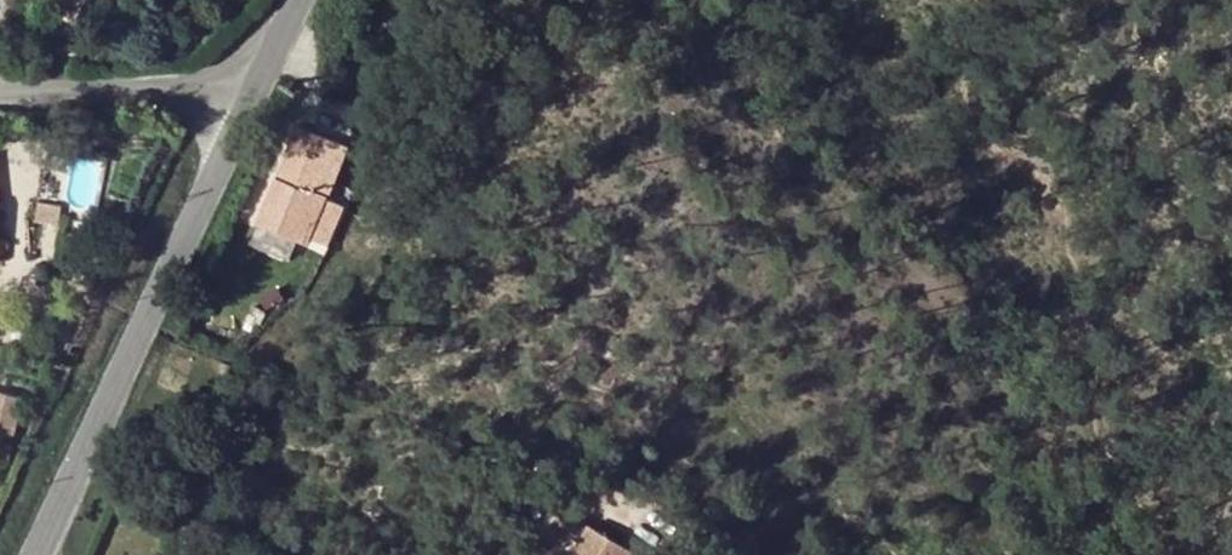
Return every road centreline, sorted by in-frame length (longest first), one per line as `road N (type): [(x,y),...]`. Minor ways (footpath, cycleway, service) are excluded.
road 1 (tertiary): [(247,83),(33,554)]
road 2 (residential): [(247,83),(0,91)]

